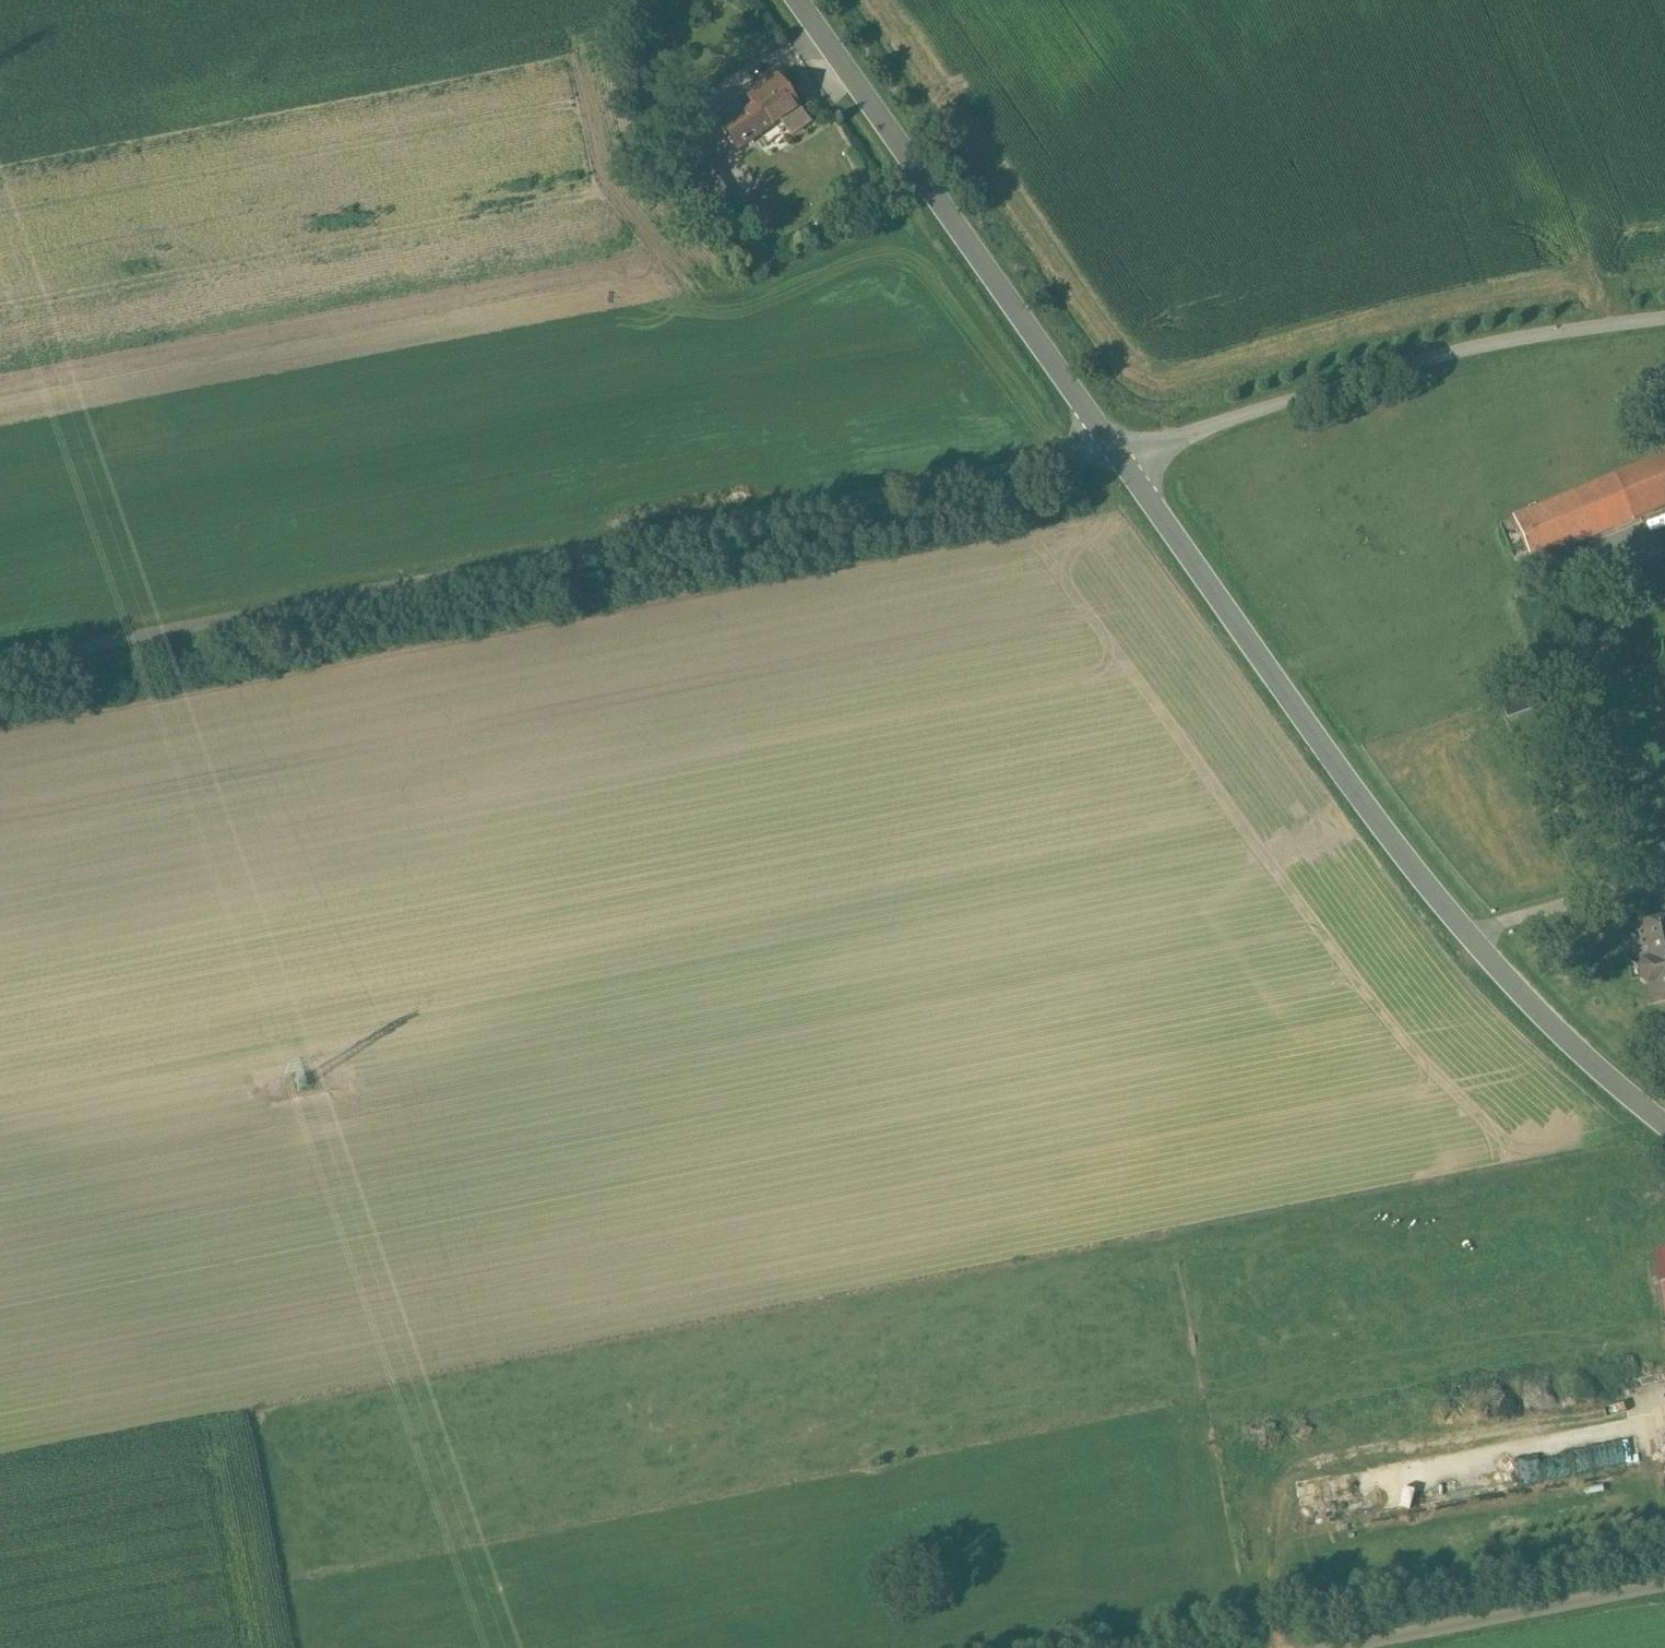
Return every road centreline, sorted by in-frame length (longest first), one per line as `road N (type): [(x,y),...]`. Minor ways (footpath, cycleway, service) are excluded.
road 1 (unclassified): [(1113,450),(0,661)]
road 2 (unclassified): [(1664,1123),(1615,1085),(1467,934),(1382,828),(1113,450)]
road 3 (unclassified): [(1664,318),(1468,349),(1185,437),(1113,450)]
road 4 (unclassified): [(1113,450),(796,0)]
road 5 (unclassified): [(1338,1647),(1664,1585)]

